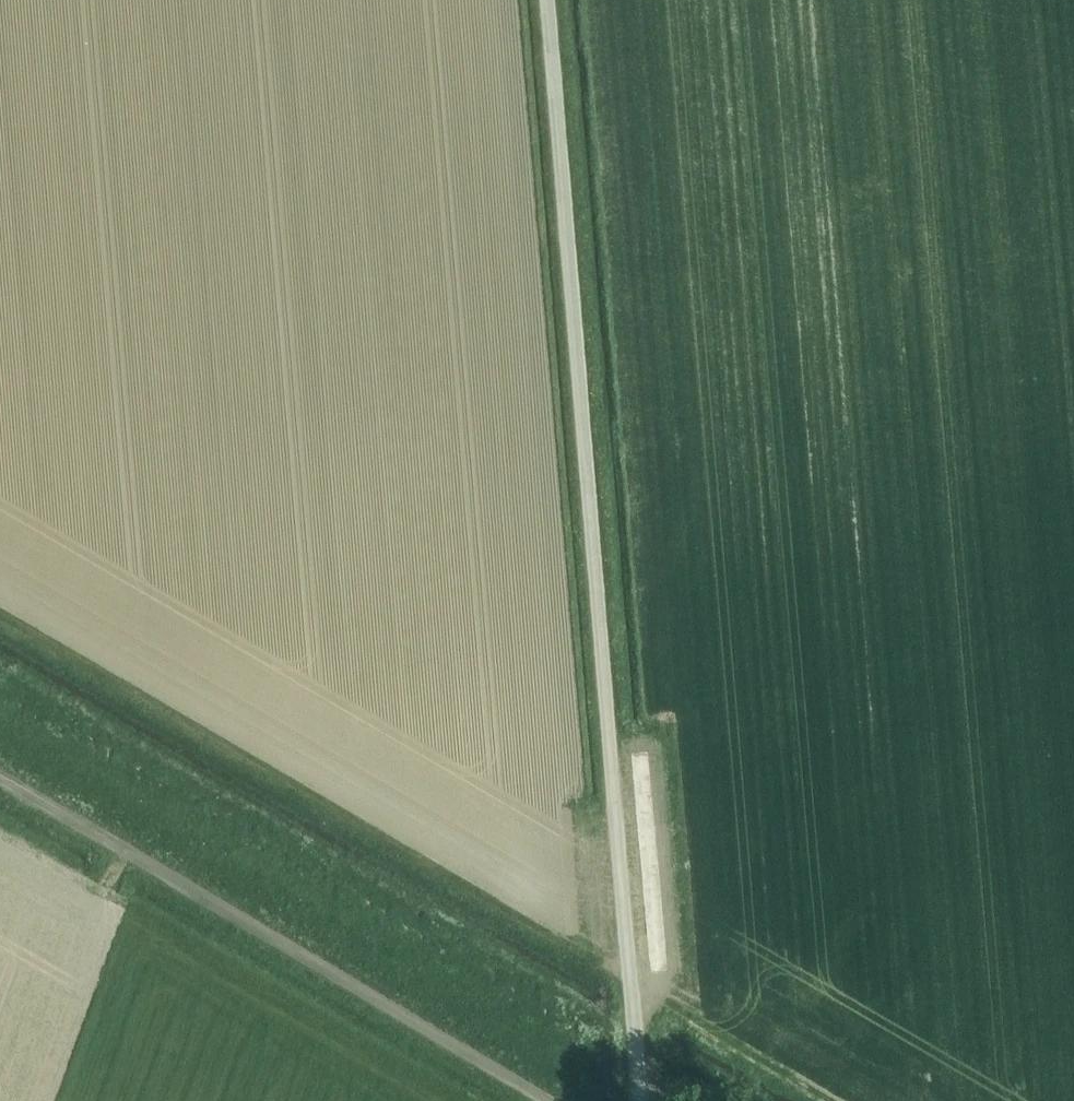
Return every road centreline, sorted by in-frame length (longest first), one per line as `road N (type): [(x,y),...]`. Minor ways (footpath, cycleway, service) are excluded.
road 1 (unclassified): [(640,1100),(545,0)]
road 2 (track): [(551,1100),(0,775)]

